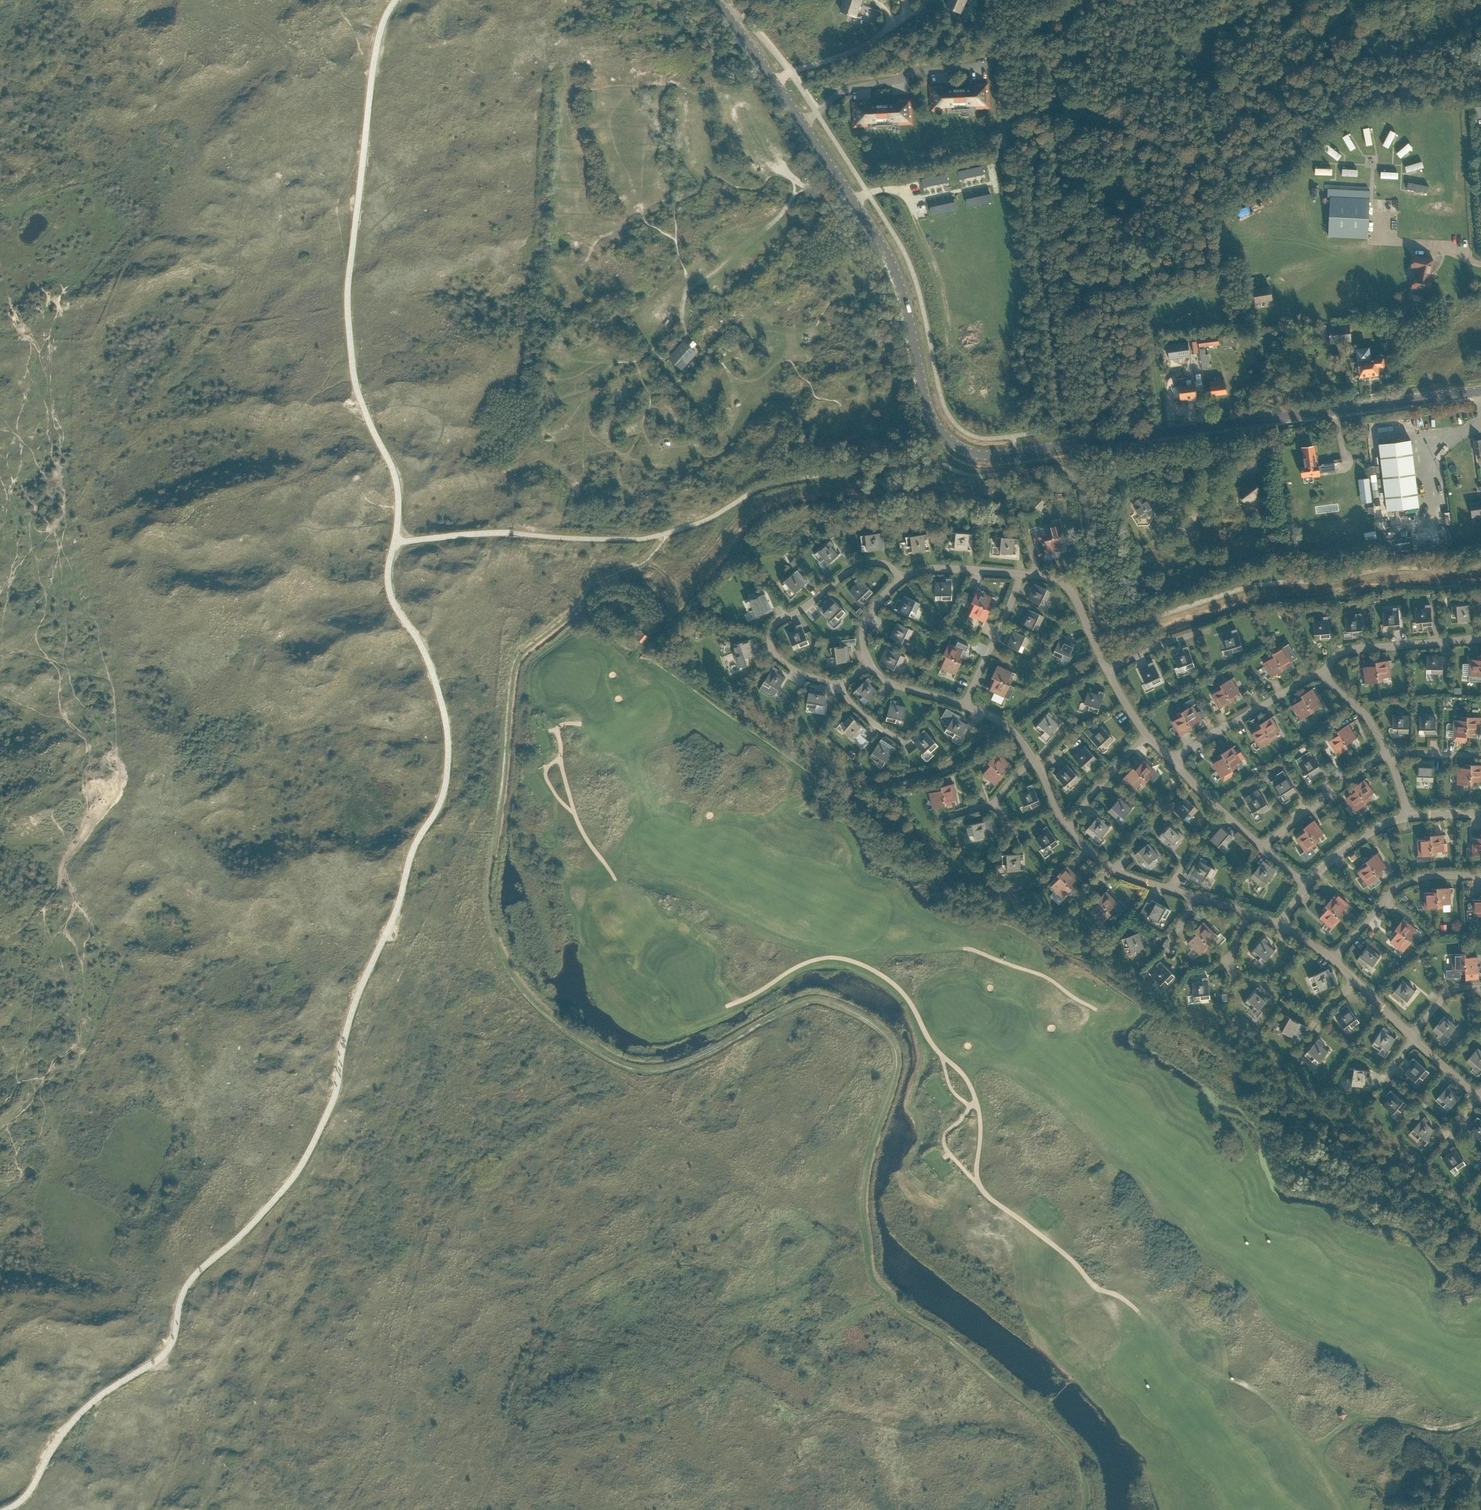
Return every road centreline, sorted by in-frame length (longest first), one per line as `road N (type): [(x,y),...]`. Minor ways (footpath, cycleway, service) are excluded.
road 1 (unclassified): [(1016,451),(970,452),(934,419),(888,255),(715,0)]
road 2 (unclassified): [(1016,451),(1480,390)]
road 3 (residential): [(841,683),(806,676),(776,656),(773,625),(867,564),(889,565),(901,575)]
road 4 (residential): [(1332,959),(1387,894),(1413,879),(1480,880)]
road 5 (residential): [(1172,759),(1320,673)]
road 6 (residential): [(1320,673),(1348,649),(1480,637)]
road 7 (residential): [(1388,753),(1261,845)]
road 8 (residential): [(1021,575),(1062,582),(1077,597),(1109,671)]
road 9 (residential): [(965,705),(1021,575)]
road 10 (track): [(1203,427),(1199,514),(1177,531),(1163,513)]
road 11 (residential): [(1308,884),(1354,841),(1411,815)]
road 12 (residential): [(1172,759),(1261,845)]
road 13 (residential): [(1064,825),(1147,737)]
road 14 (residential): [(901,575),(1021,575)]

